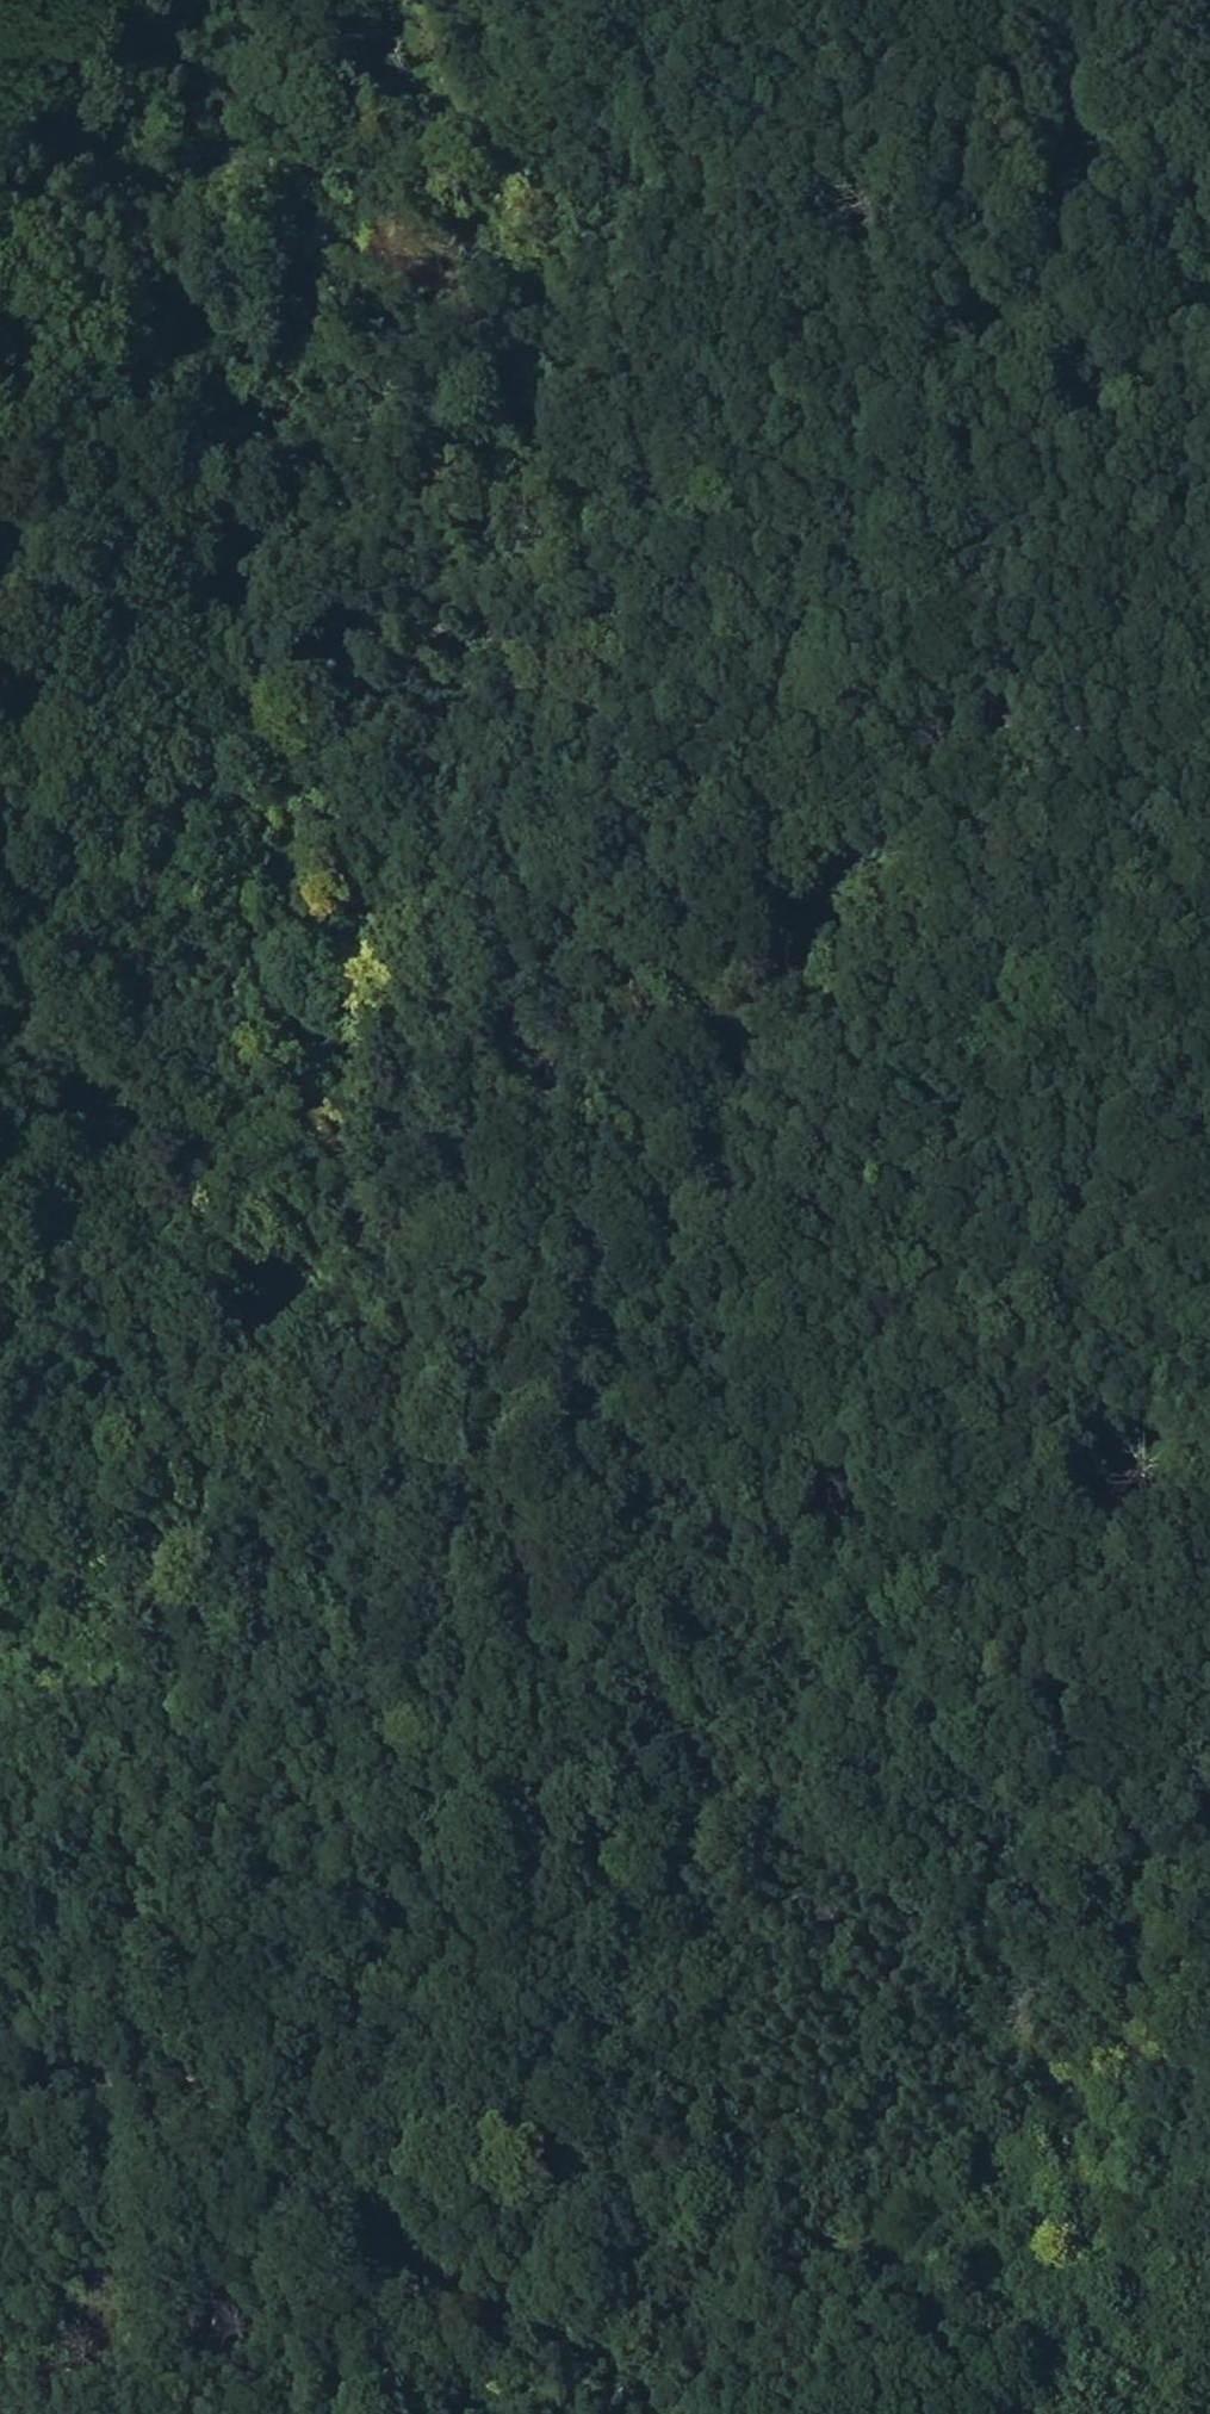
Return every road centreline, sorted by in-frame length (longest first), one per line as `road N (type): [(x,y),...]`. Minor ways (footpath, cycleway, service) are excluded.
road 1 (track): [(0,1673),(207,1439),(313,1132),(255,878),(248,554),(165,0)]

